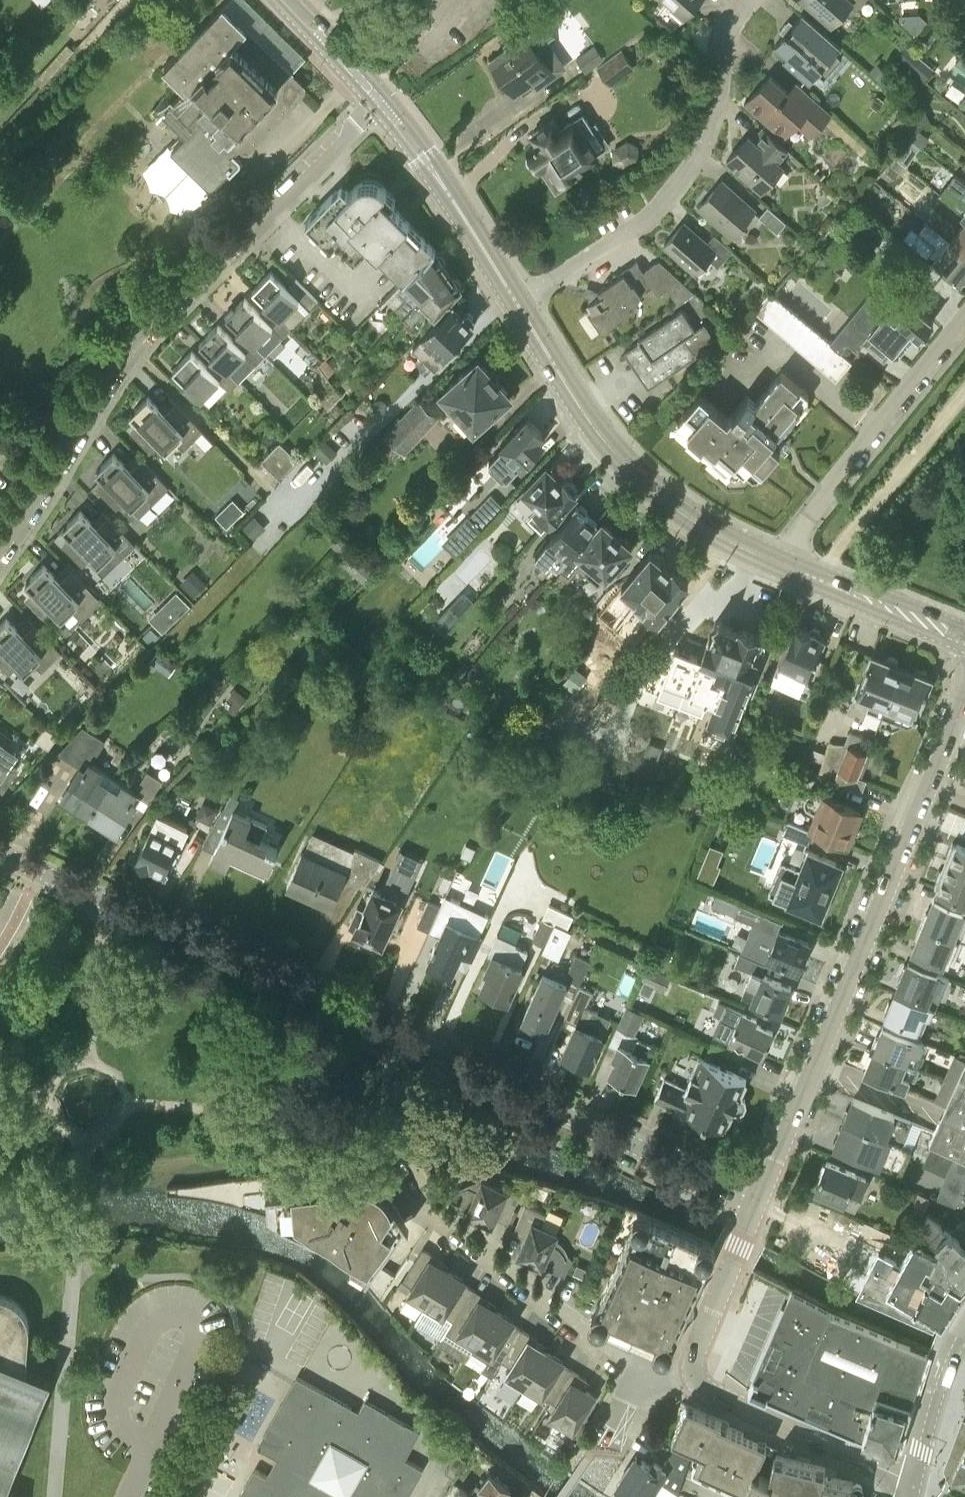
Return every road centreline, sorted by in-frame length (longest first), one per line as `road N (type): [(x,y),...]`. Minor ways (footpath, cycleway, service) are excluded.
road 1 (tertiary): [(757,1200),(0,851)]
road 2 (residential): [(379,93),(126,355),(0,551)]
road 3 (secondary): [(757,1200),(964,693)]
road 4 (residential): [(518,302),(647,220),(677,184),(707,128),(725,39),(751,0)]
road 5 (secondary): [(772,559),(699,524),(619,456),(518,302)]
road 6 (unclassified): [(657,1372),(585,1334),(429,1210),(400,1132)]
road 7 (unclassified): [(772,559),(964,319)]
road 8 (secondary): [(518,302),(431,156),(379,93)]
road 9 (secondary): [(694,1378),(722,1401),(910,1483)]
road 10 (secondary): [(964,636),(772,559)]
road 11 (secondary): [(694,1378),(695,1348),(757,1200)]
road 12 (secondary): [(910,1483),(935,1391),(964,1328)]
road 13 (secondary): [(379,93),(293,0)]

